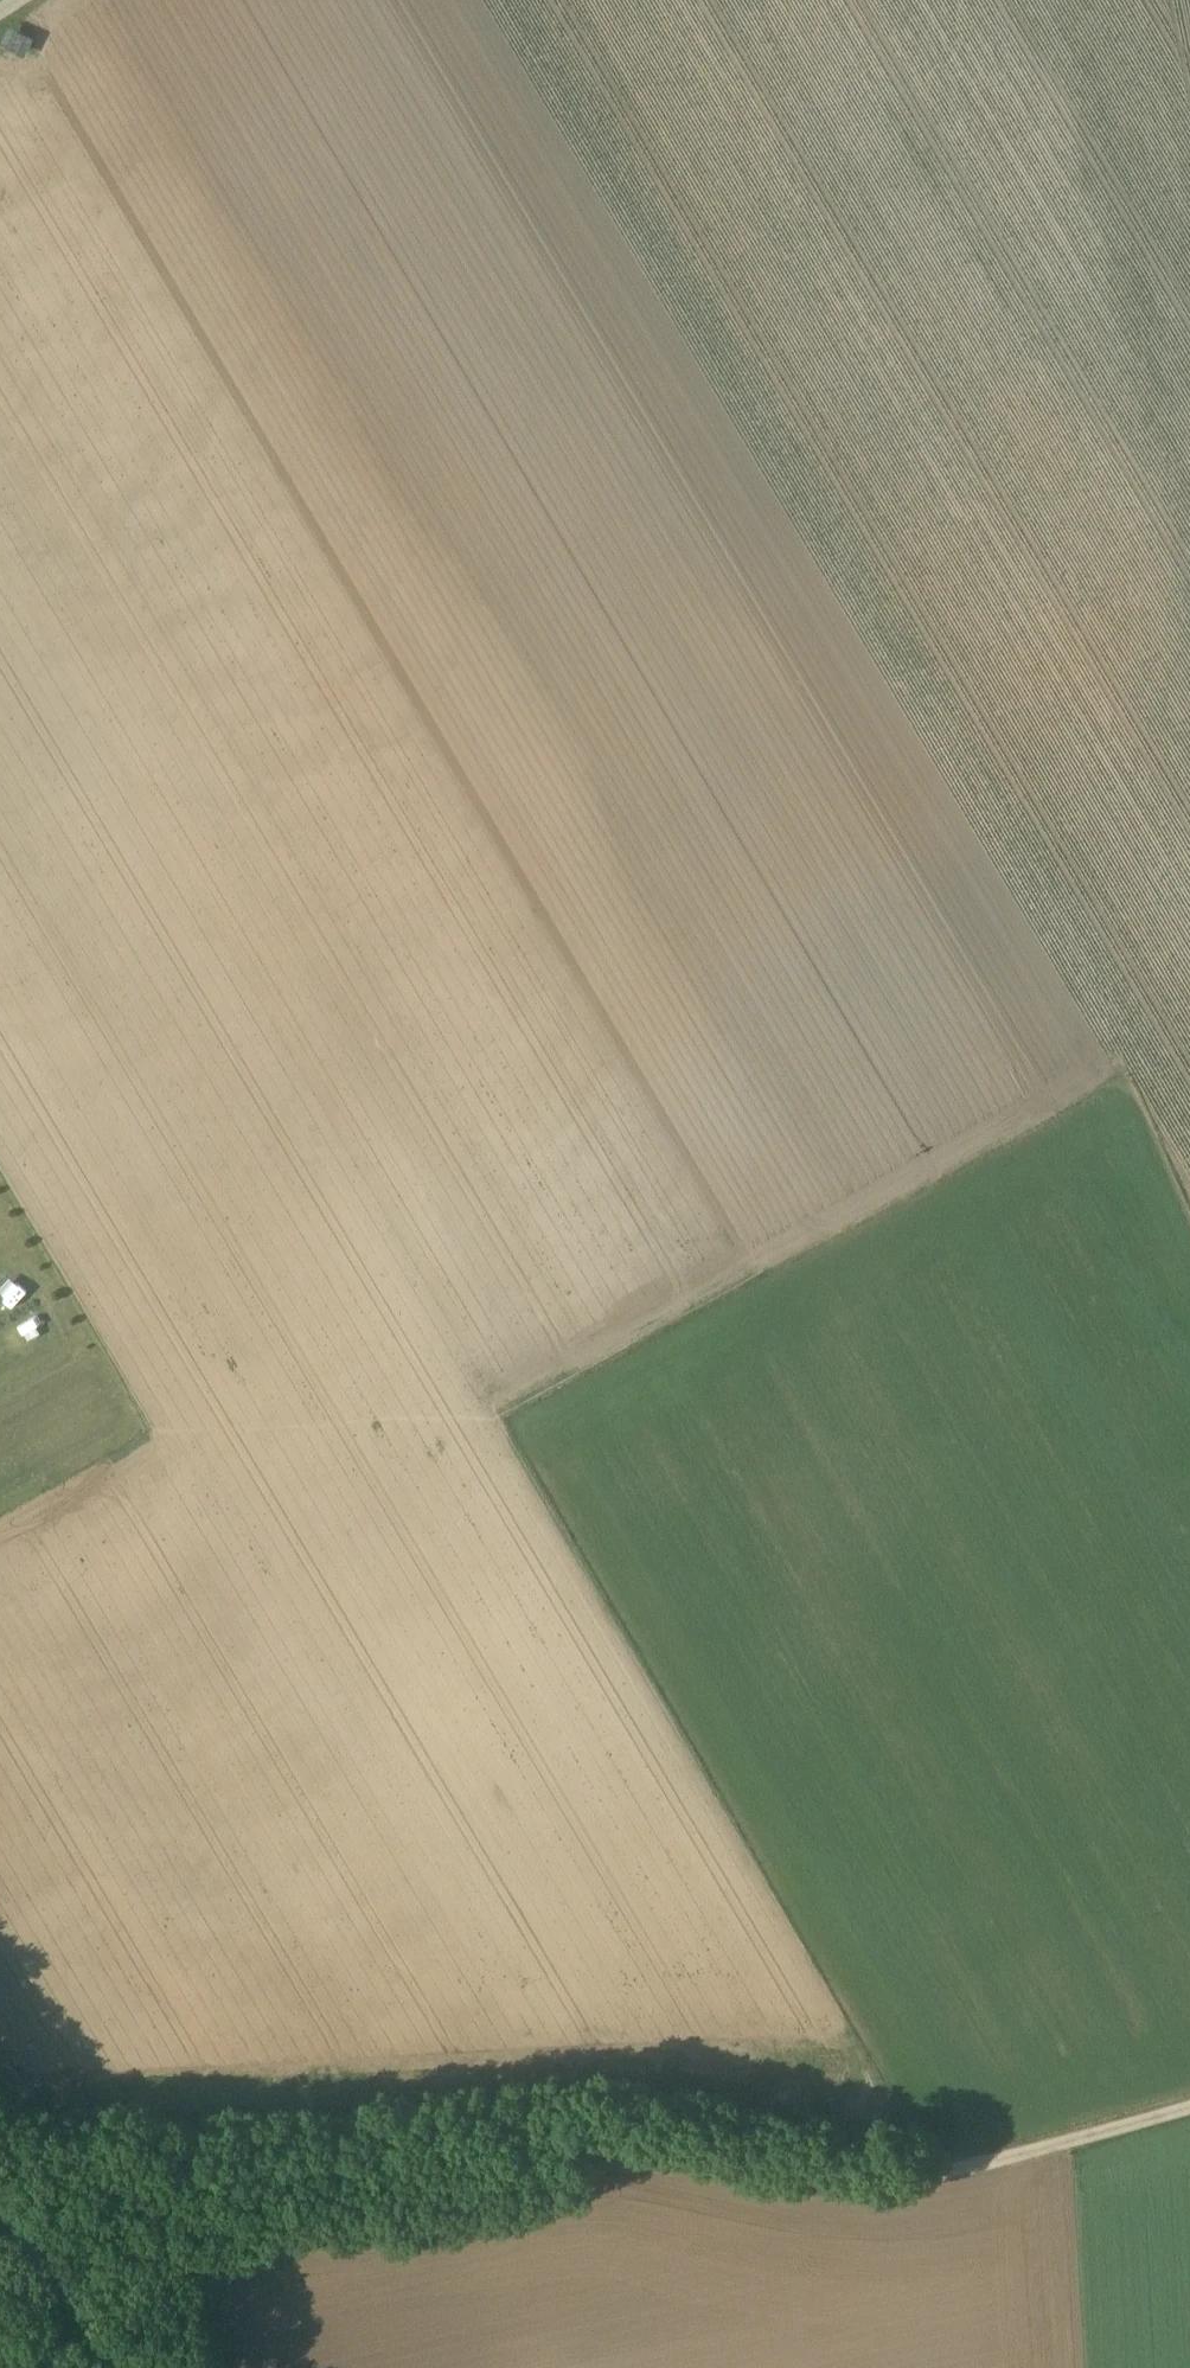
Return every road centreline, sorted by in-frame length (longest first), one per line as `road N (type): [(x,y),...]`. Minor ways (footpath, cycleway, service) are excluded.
road 1 (track): [(0,2172),(604,2130),(886,2176),(1189,2100)]
road 2 (track): [(0,2219),(120,2367)]

